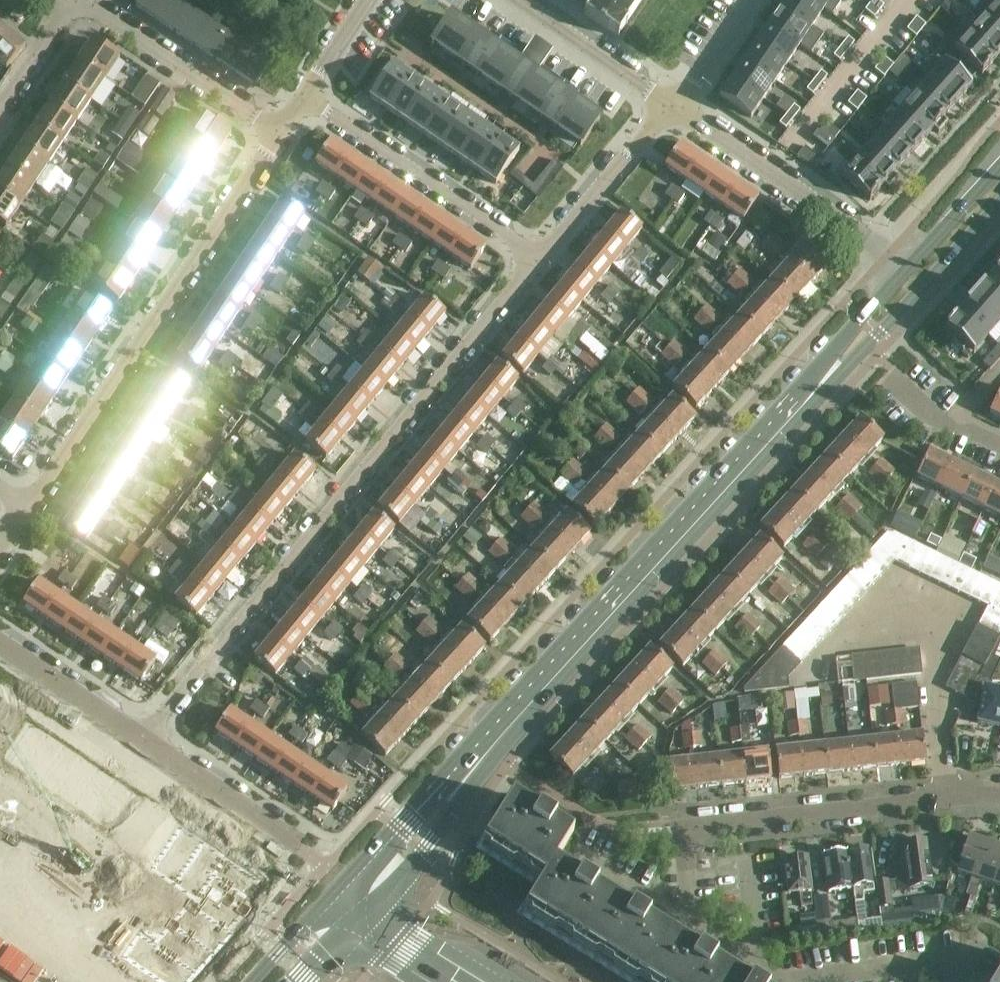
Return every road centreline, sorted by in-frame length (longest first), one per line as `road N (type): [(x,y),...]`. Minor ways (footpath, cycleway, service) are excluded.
road 1 (residential): [(539,258),(142,740)]
road 2 (secondary): [(801,400),(468,769)]
road 3 (residential): [(26,511),(275,139)]
road 4 (residential): [(999,796),(683,828)]
road 5 (residential): [(539,258),(303,95)]
road 6 (secondary): [(801,400),(879,333),(999,200)]
road 7 (residential): [(675,106),(902,268)]
road 8 (residential): [(275,139),(75,6)]
road 9 (residential): [(539,258),(675,106)]
road 10 (secondary): [(468,769),(394,832),(331,903)]
road 11 (residential): [(300,849),(142,740)]
road 12 (secondary): [(359,926),(419,854),(468,769)]
road 13 (residential): [(520,0),(675,106)]
road 14 (residential): [(952,981),(960,962),(952,957),(812,980)]
road 15 (residential): [(142,740),(0,646)]
road 16 (secondary): [(902,268),(801,400)]
road 17 (secondary): [(999,161),(902,268)]
road 18 (residential): [(812,980),(757,975),(691,936)]
road 19 (residential): [(0,113),(75,6)]
road 20 (residential): [(675,106),(750,0)]
road 21 (residential): [(999,452),(941,423),(896,382)]

